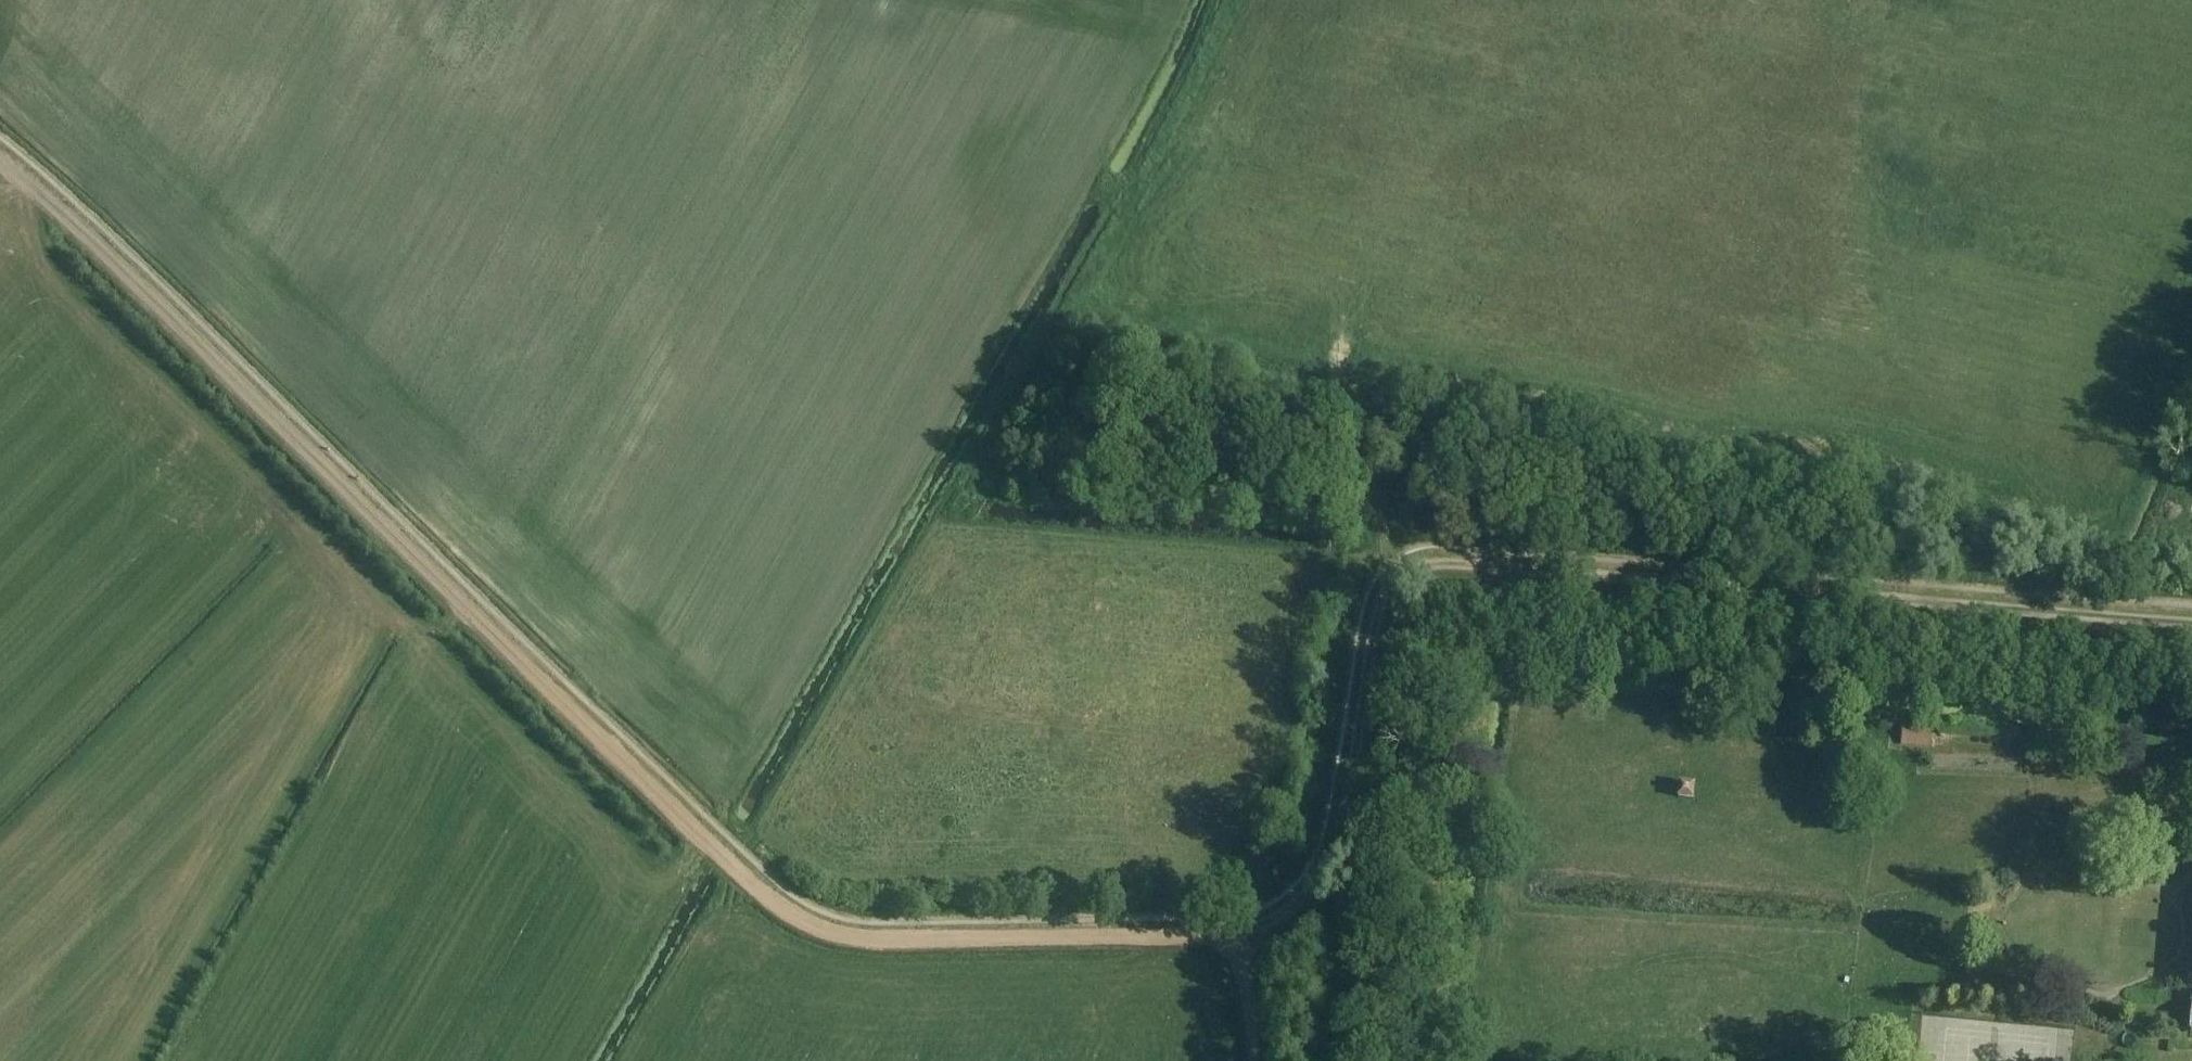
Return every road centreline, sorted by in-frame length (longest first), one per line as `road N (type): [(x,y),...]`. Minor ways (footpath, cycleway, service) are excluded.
road 1 (track): [(0,156),(785,907),(820,929),(869,938),(1244,929)]
road 2 (track): [(1244,929),(1294,906),(1333,853),(1379,610),(1391,588),(1428,566),(2191,622)]
road 3 (track): [(1402,580),(1374,548),(1355,397)]
road 4 (track): [(1244,929),(1251,1060)]

